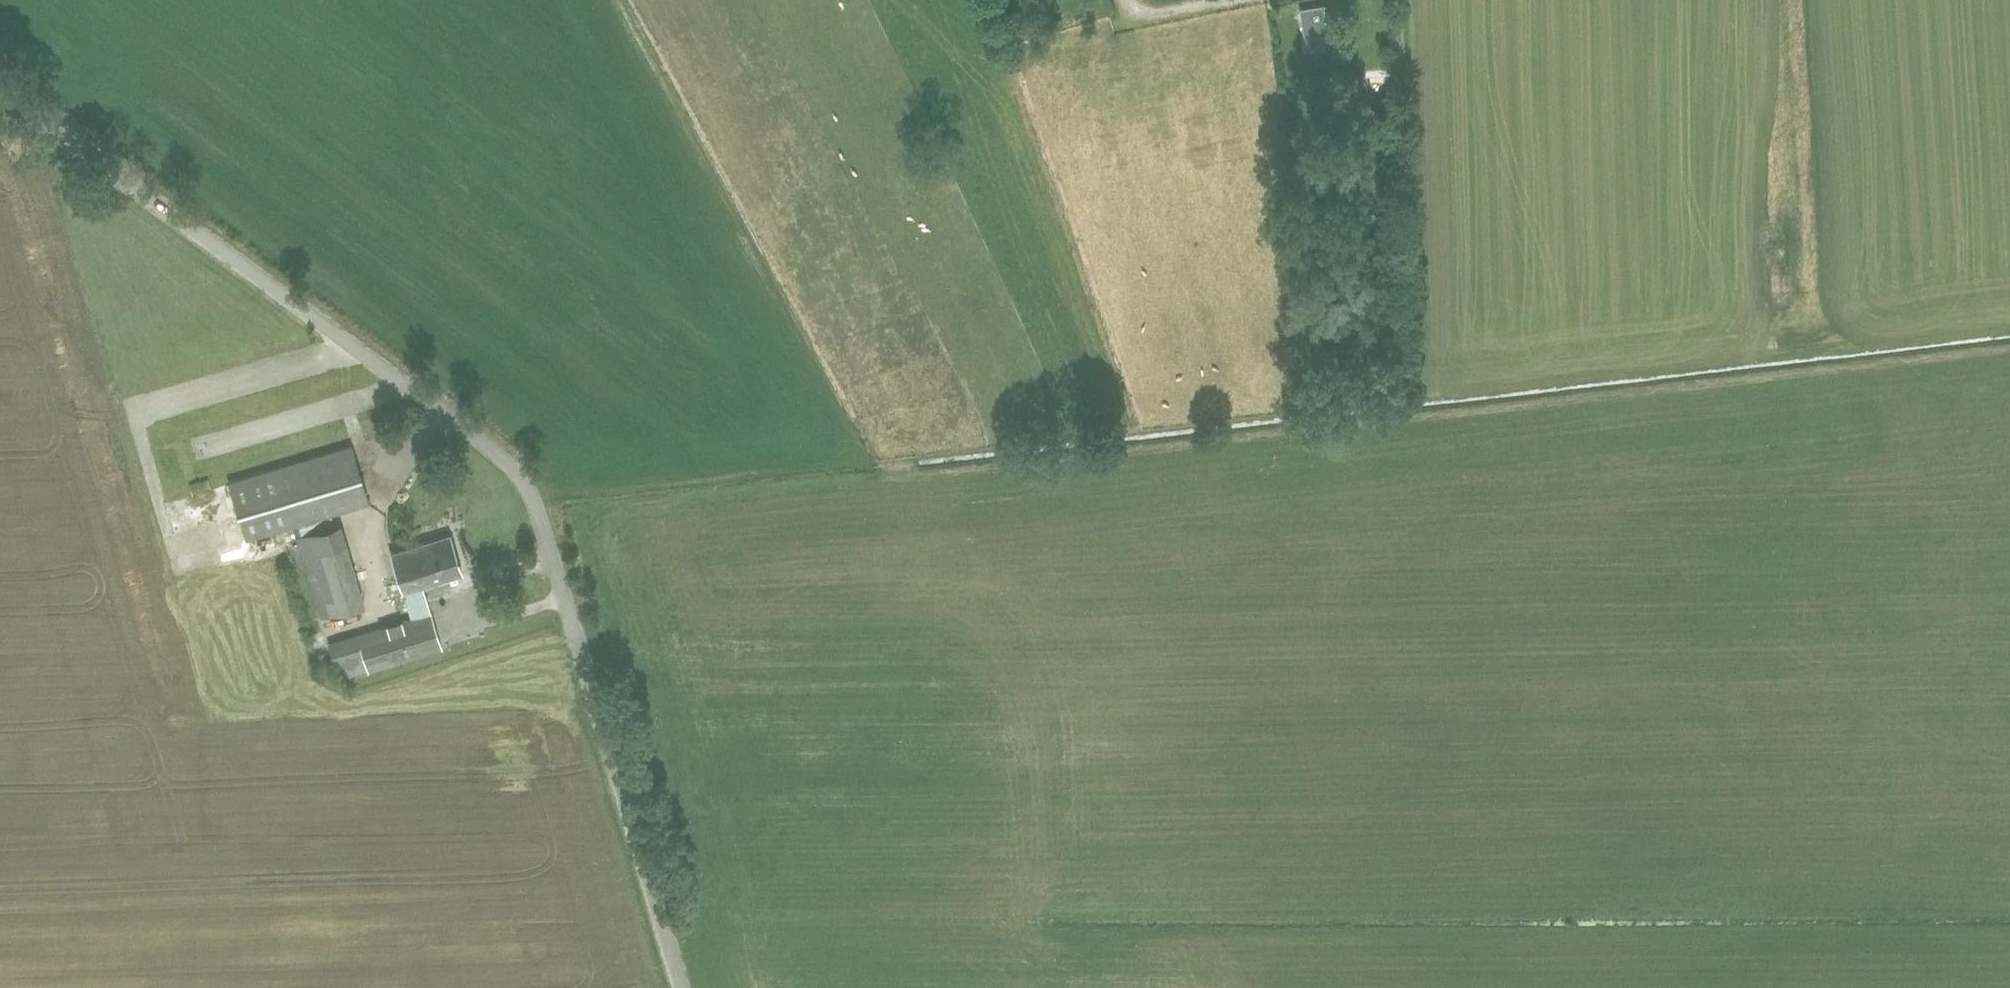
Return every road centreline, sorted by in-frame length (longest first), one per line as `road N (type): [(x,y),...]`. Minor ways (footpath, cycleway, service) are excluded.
road 1 (unclassified): [(682,987),(522,481),(0,85)]

